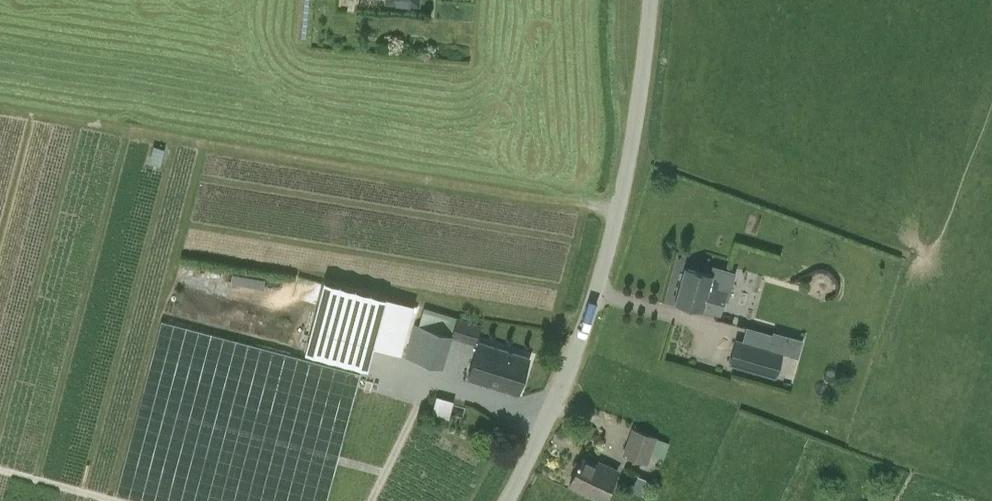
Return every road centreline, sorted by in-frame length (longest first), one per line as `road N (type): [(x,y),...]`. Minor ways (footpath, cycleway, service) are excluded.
road 1 (unclassified): [(506,500),(605,270),(624,203),(654,0)]

